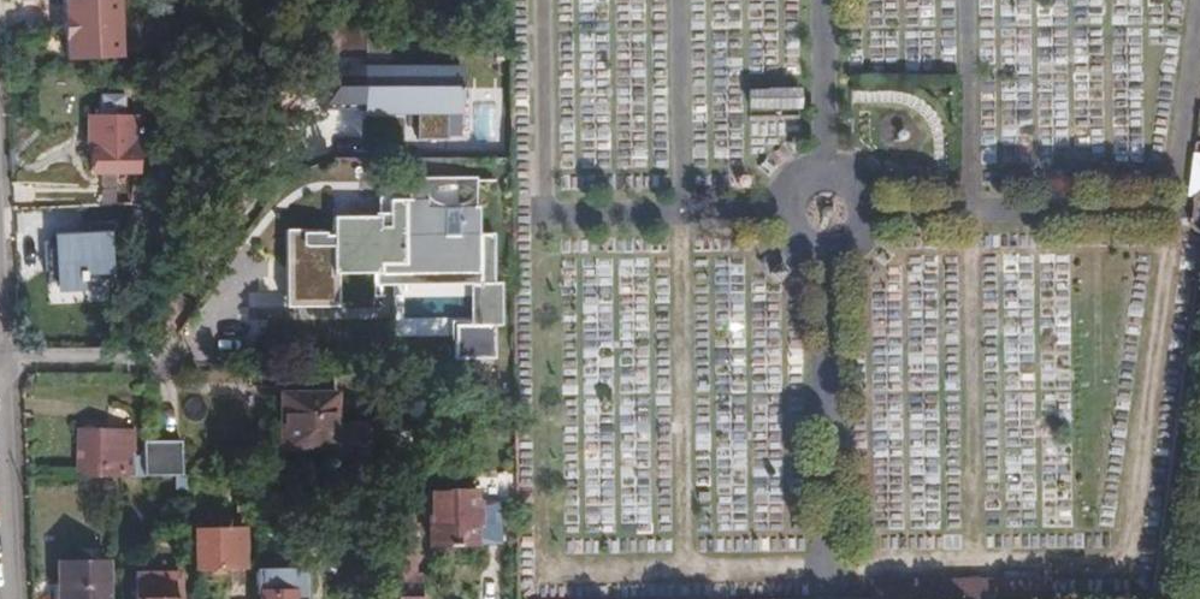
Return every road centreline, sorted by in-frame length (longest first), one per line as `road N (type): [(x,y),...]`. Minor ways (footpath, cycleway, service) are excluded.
road 1 (residential): [(0,363),(148,360)]

